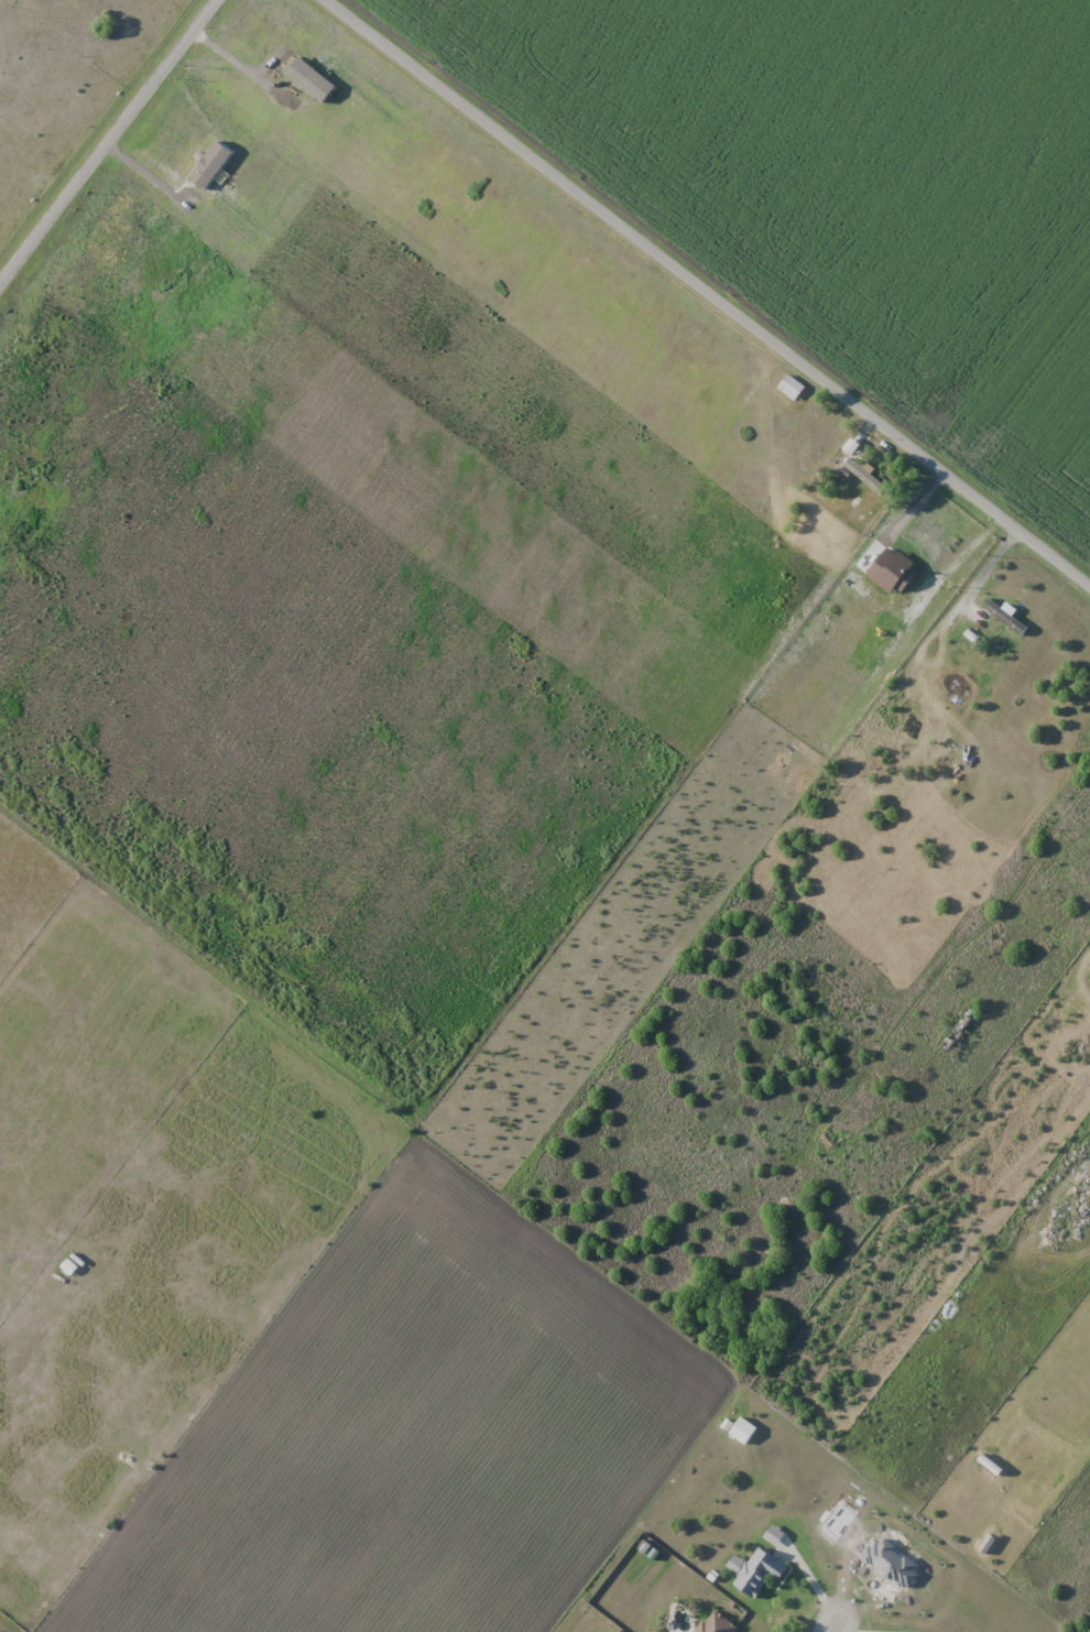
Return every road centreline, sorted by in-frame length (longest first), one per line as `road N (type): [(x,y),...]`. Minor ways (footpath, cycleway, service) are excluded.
road 1 (residential): [(1089,594),(316,0)]
road 2 (residential): [(0,299),(232,0)]

